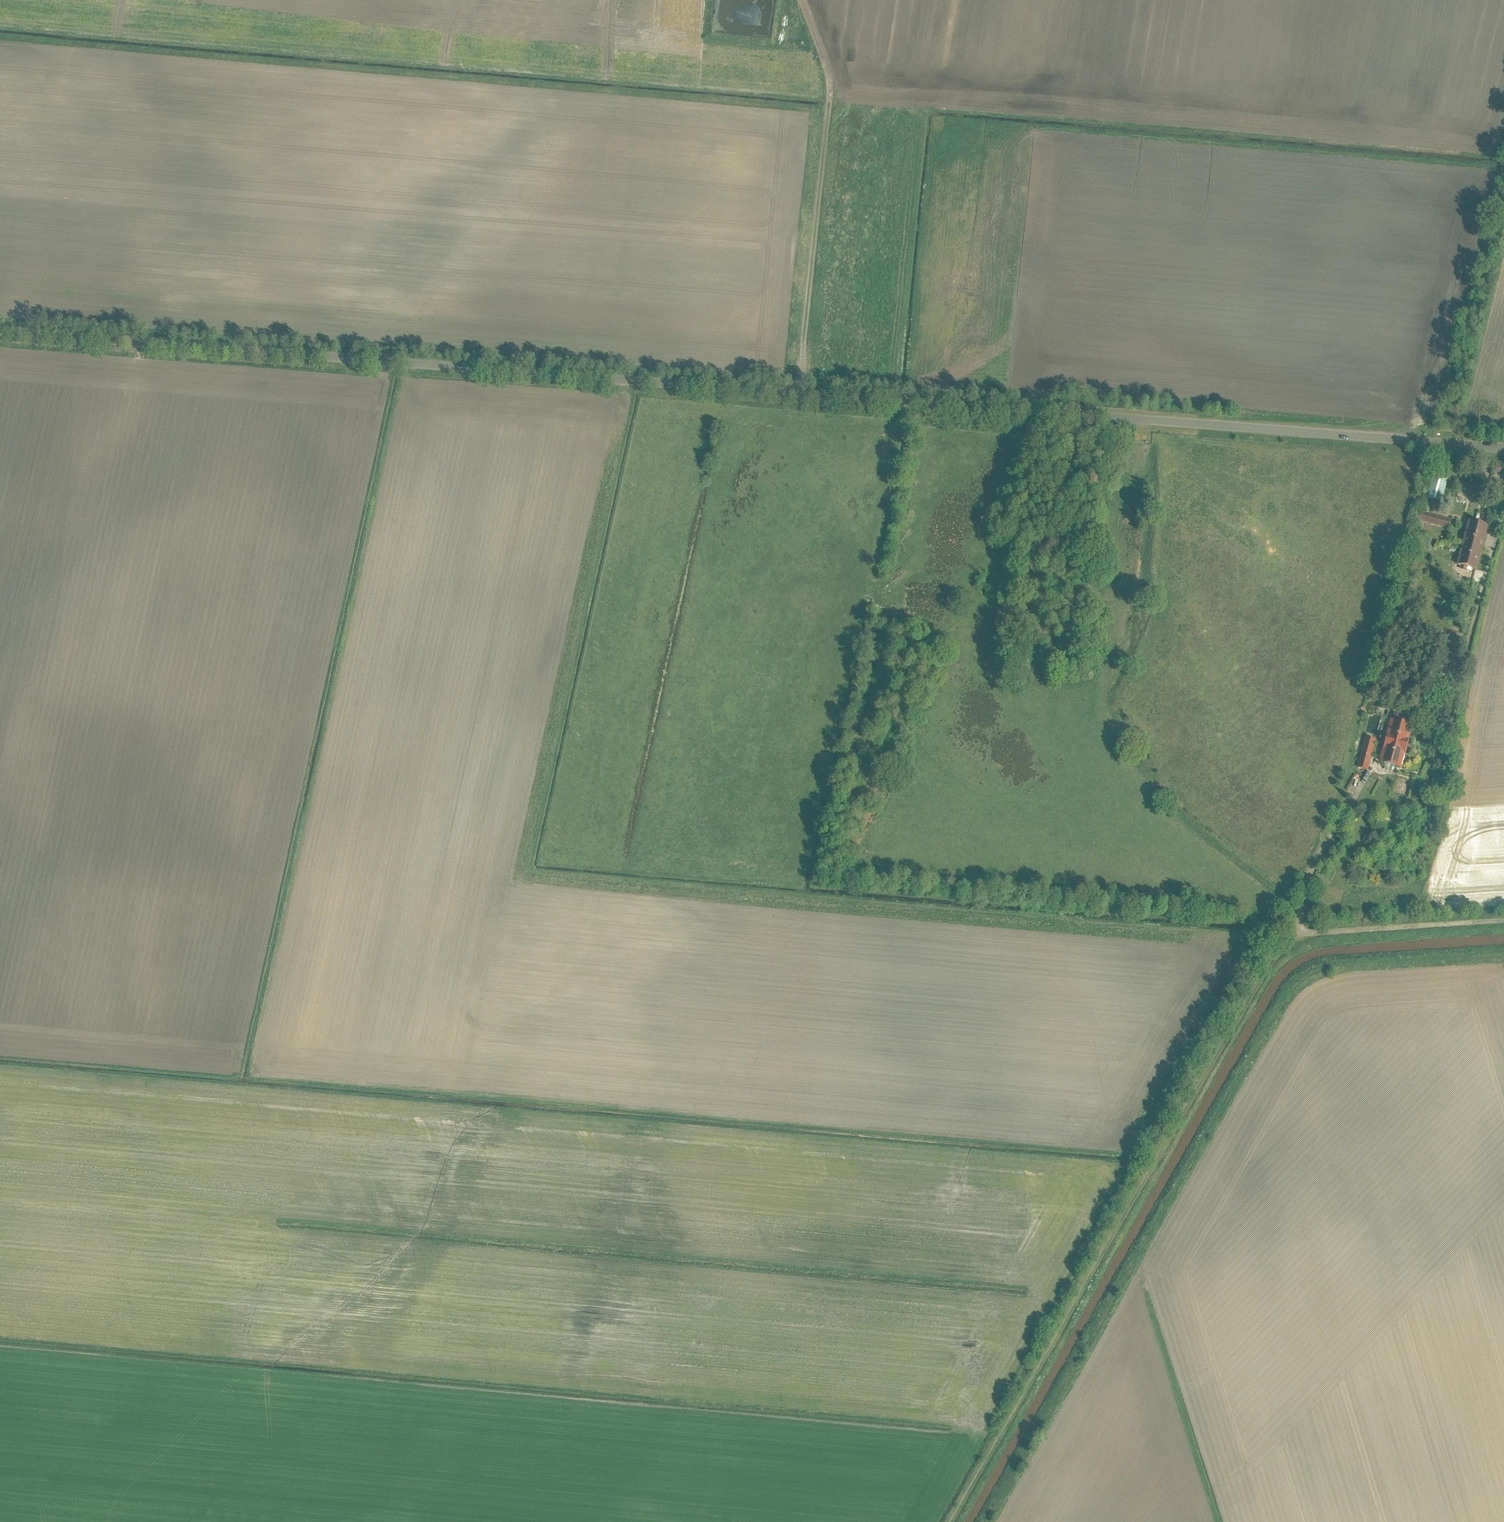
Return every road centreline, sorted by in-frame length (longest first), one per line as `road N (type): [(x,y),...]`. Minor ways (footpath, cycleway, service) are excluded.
road 1 (unclassified): [(1434,441),(0,330)]

